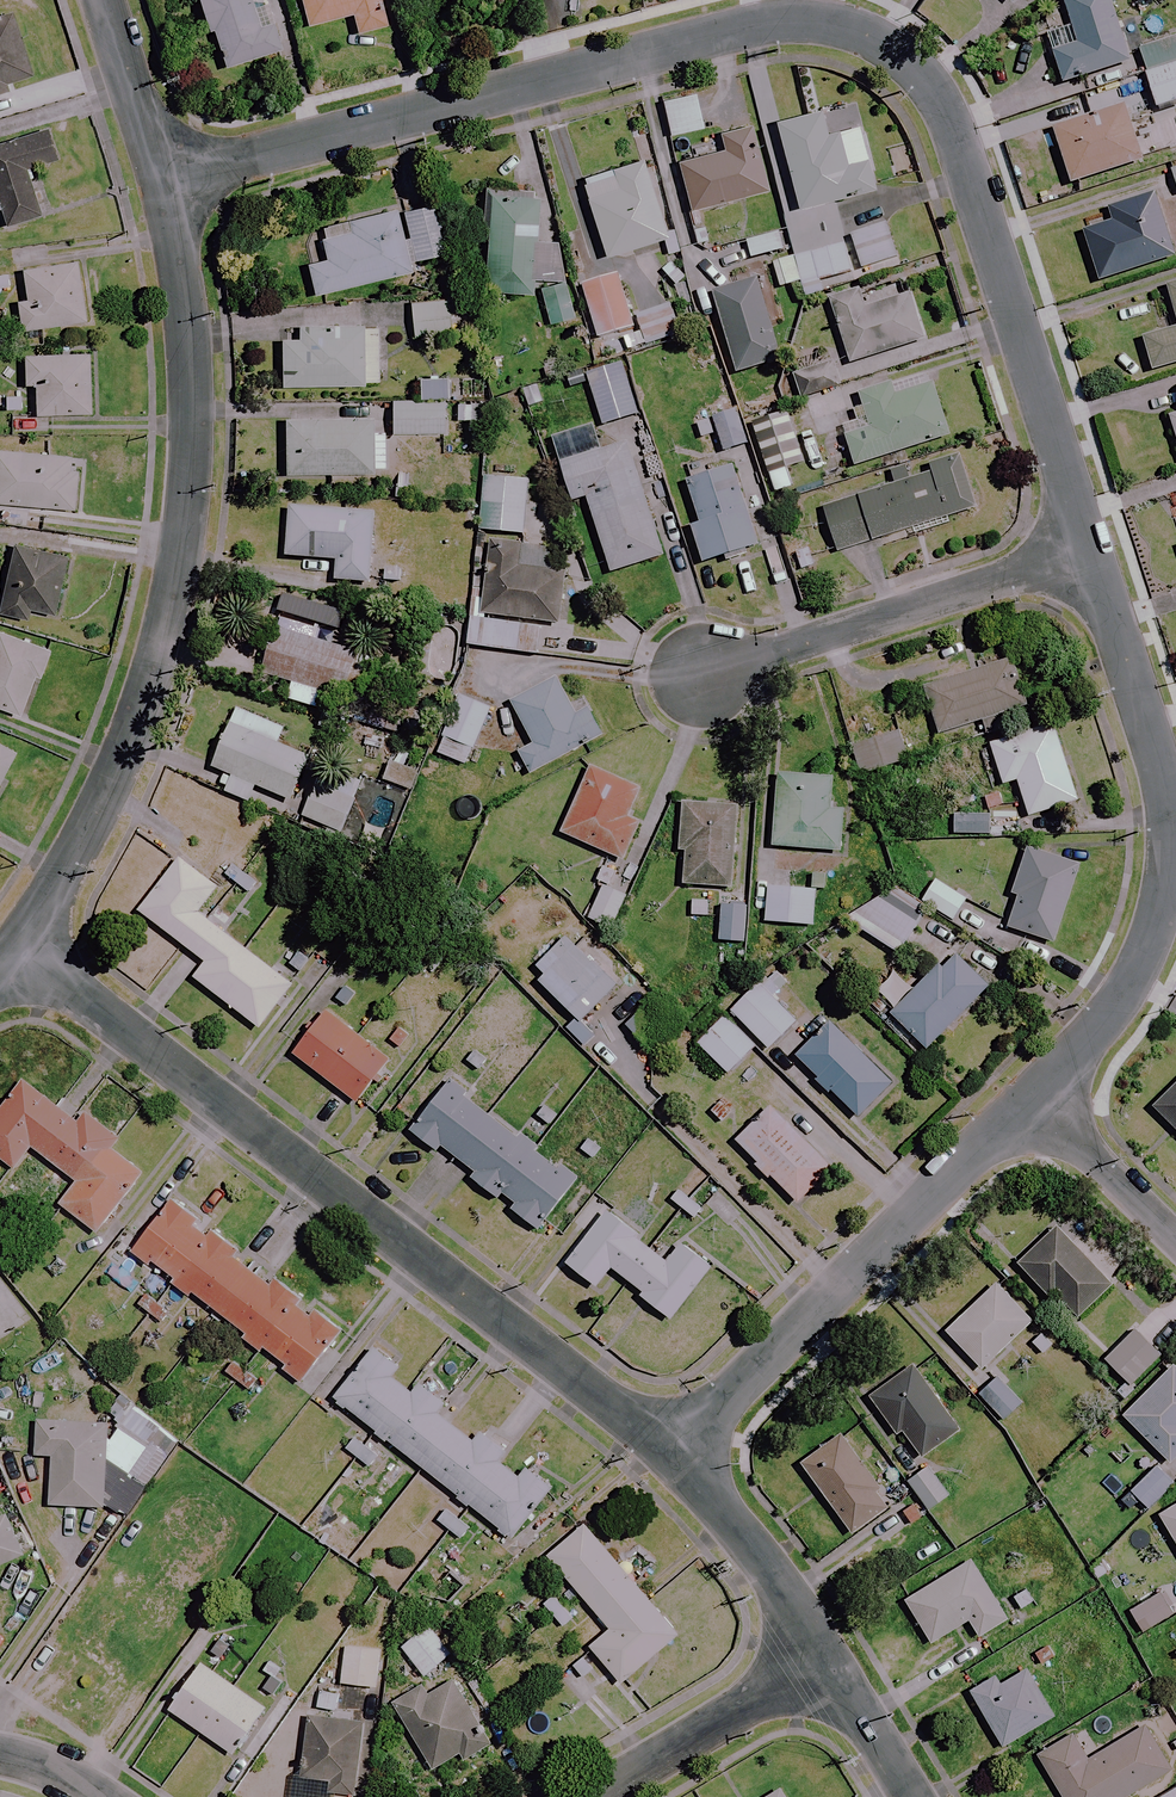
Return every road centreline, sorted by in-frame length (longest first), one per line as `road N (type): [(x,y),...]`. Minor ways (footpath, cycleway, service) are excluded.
road 1 (residential): [(1089,551),(951,121),(933,86),(866,34),(768,20),(165,175)]
road 2 (residential): [(675,1455),(17,947)]
road 3 (residential): [(17,947),(114,769),(169,611),(183,533),(191,359),(165,175)]
road 4 (residential): [(1027,1096),(1087,1036),(1147,953),(1167,873),(1164,793),(1089,551)]
road 5 (residential): [(675,1455),(1027,1096)]
road 6 (residential): [(698,677),(1089,551)]
road 7 (residential): [(595,1796),(826,1660)]
road 8 (residential): [(826,1660),(768,1564),(675,1455)]
road 9 (residential): [(1175,1241),(1027,1096)]
road 10 (residential): [(165,175),(107,0)]
road 11 (residential): [(910,1796),(826,1660)]

